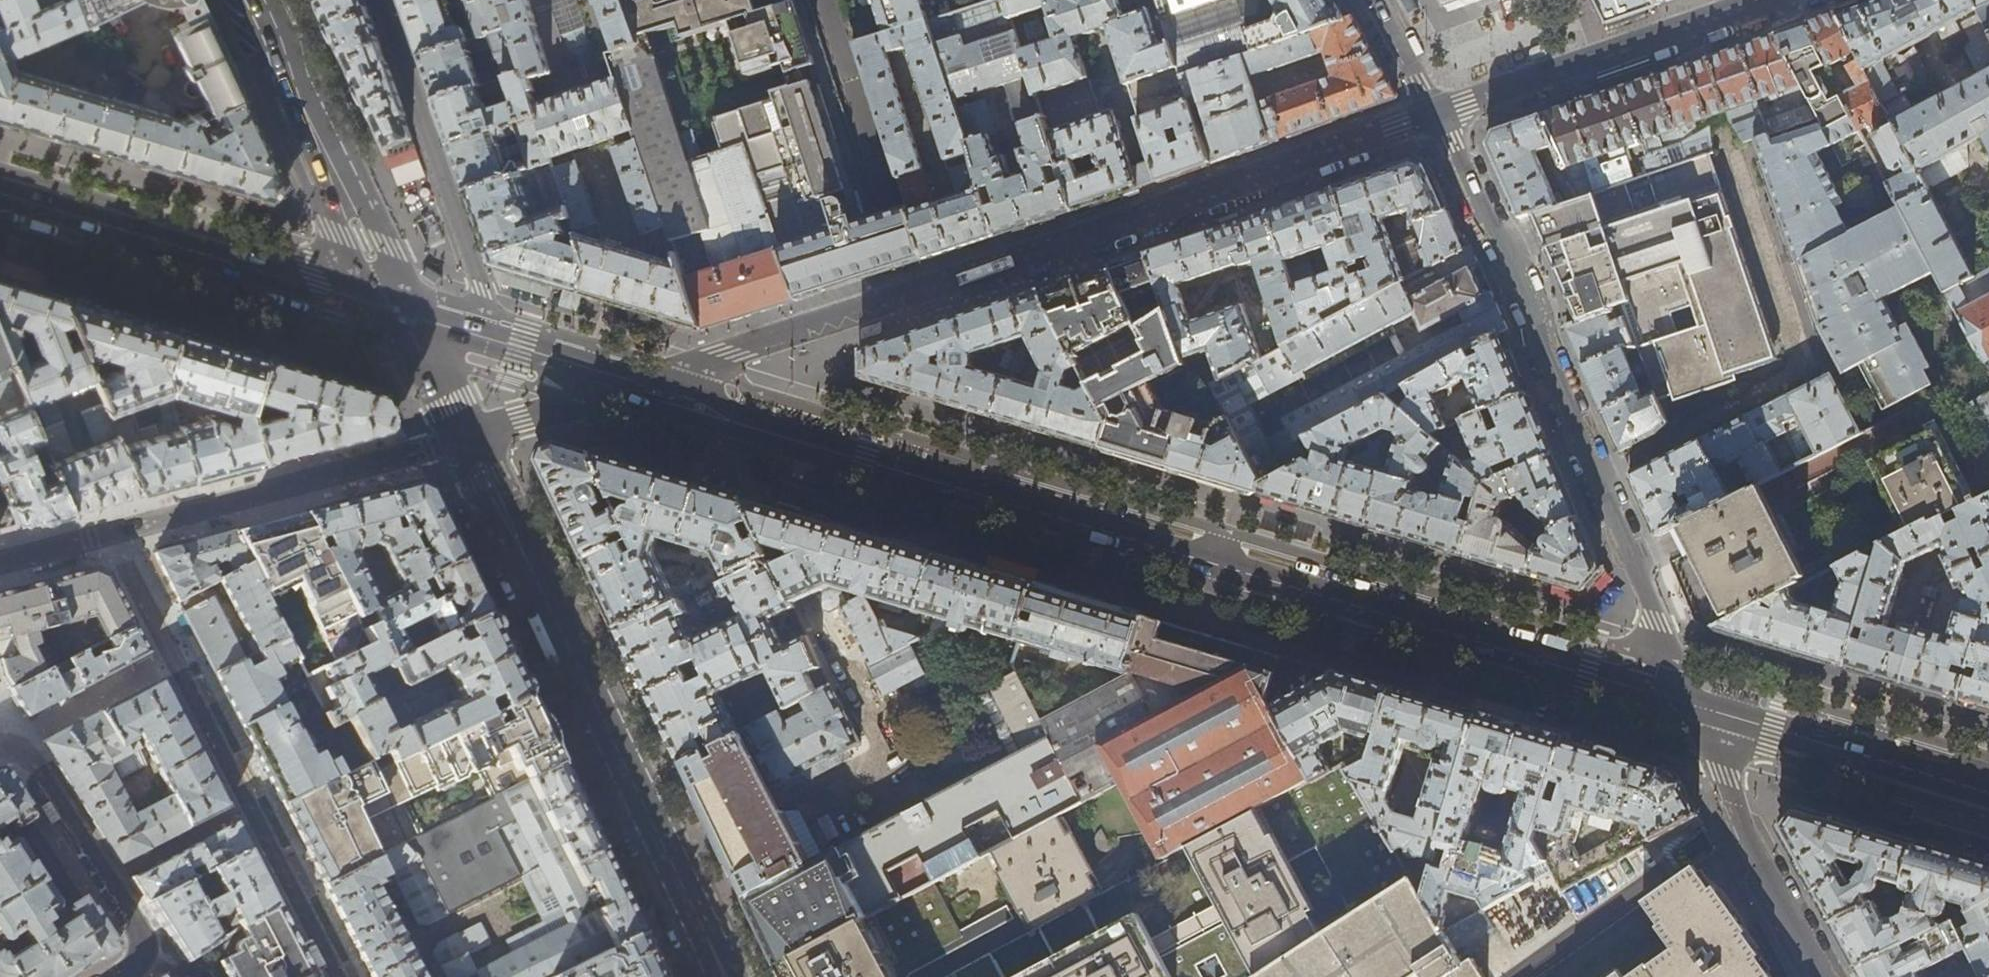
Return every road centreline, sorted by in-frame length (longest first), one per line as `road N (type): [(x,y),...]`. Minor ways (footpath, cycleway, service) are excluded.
road 1 (primary): [(644,389),(1692,704)]
road 2 (tertiary): [(644,389),(1436,109)]
road 3 (residential): [(343,976),(120,530),(445,444)]
road 4 (residential): [(1692,704),(1550,358),(1436,109)]
road 5 (tertiary): [(725,976),(552,616)]
road 6 (primary): [(0,195),(375,308)]
road 7 (residential): [(481,338),(489,313),(380,0)]
road 8 (tertiary): [(1436,109),(1748,0)]
road 9 (primary): [(1692,704),(1988,792)]
road 10 (residential): [(1823,976),(1739,820),(1728,777),(1692,704)]
road 11 (residential): [(124,976),(143,956),(144,931),(19,741),(0,751)]
road 12 (tertiary): [(423,322),(352,167),(299,104)]
road 13 (tertiary): [(299,104),(312,170),(375,308)]
road 14 (tertiary): [(445,444),(552,616)]
road 15 (tertiary): [(552,616),(472,436)]
road 16 (residential): [(472,436),(644,389)]
road 17 (primary): [(481,338),(644,389)]
road 18 (tertiary): [(375,308),(445,444)]
road 19 (residential): [(1436,109),(1374,0)]
road 20 (tertiary): [(472,436),(423,322)]

